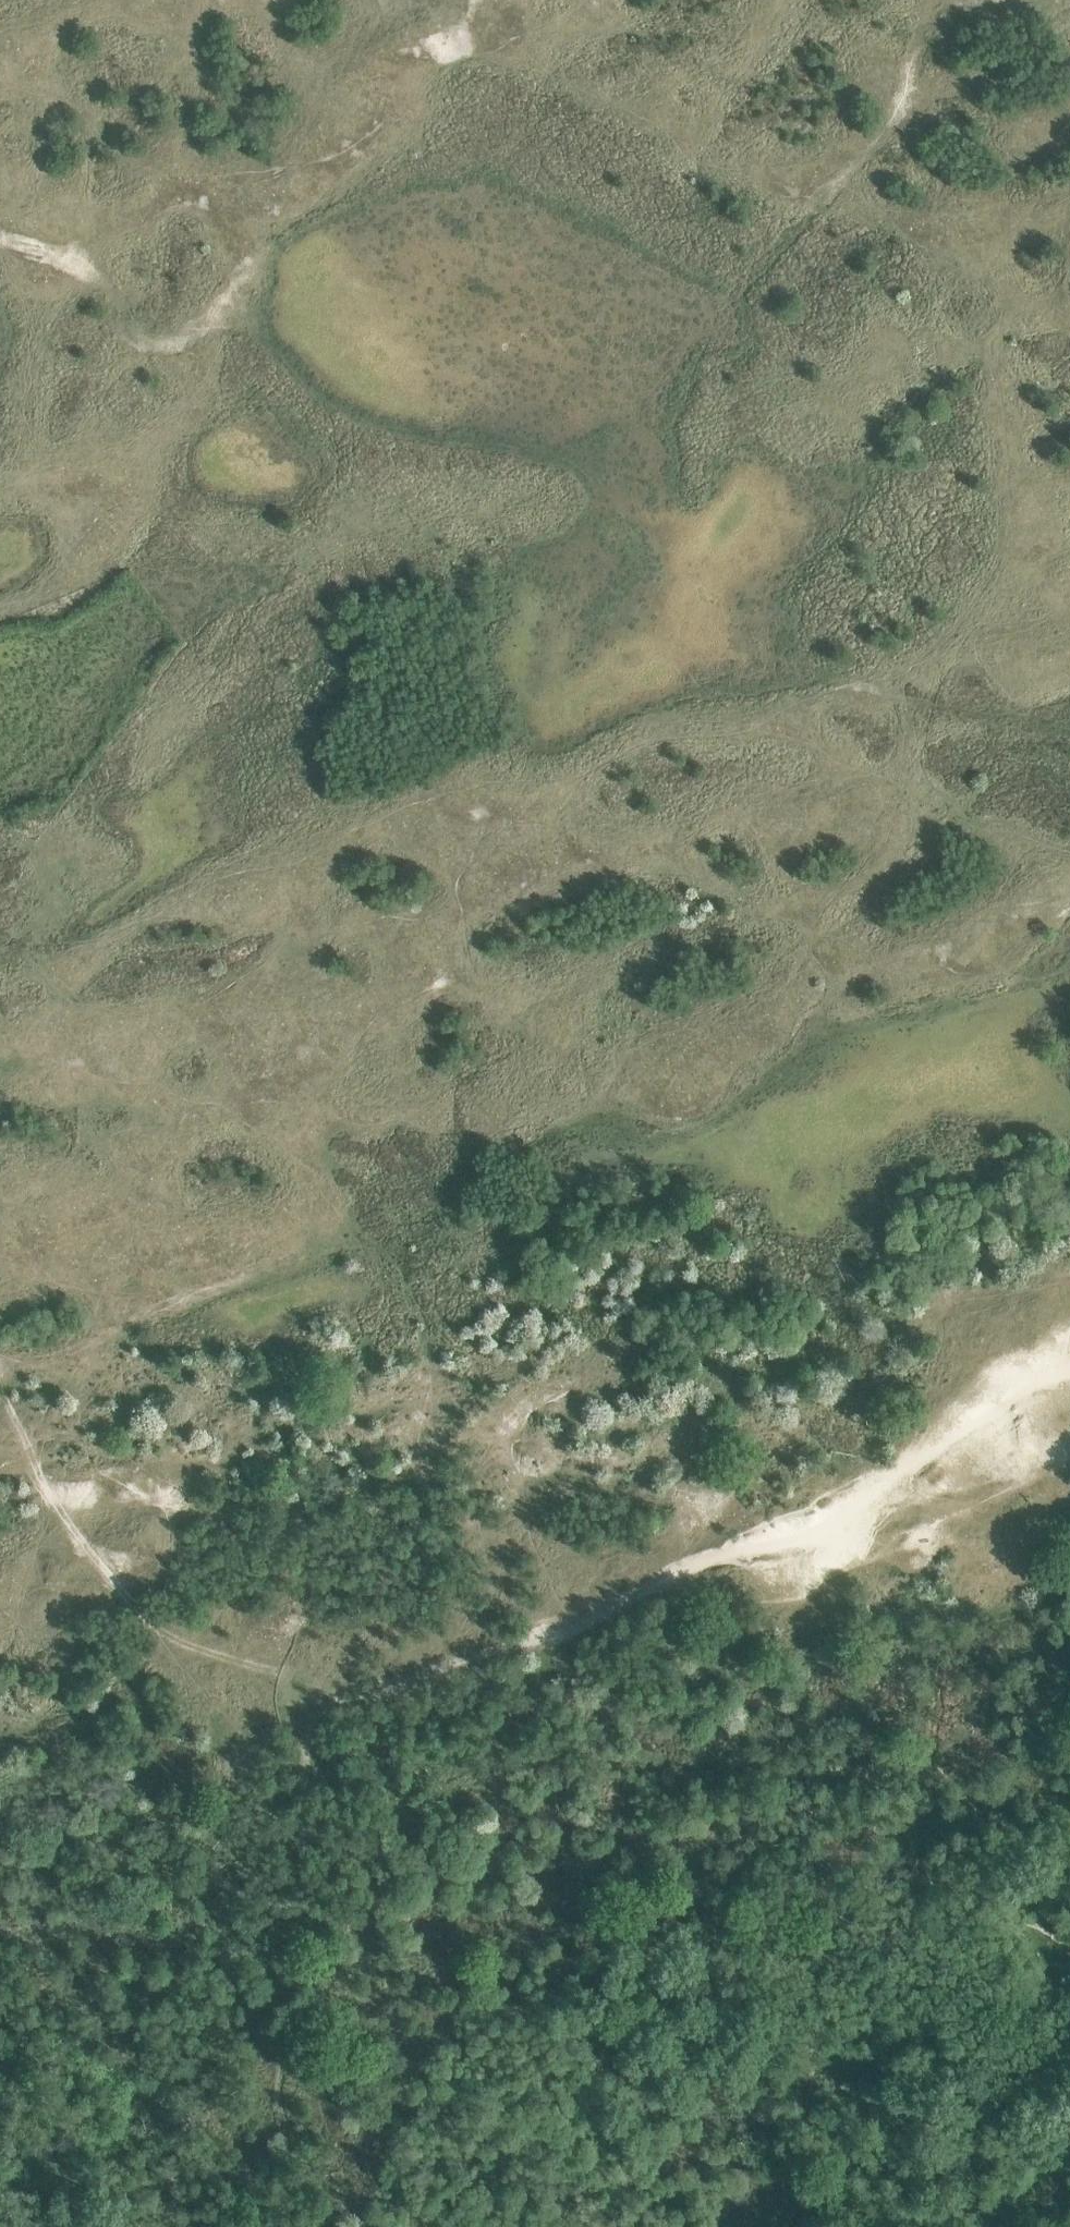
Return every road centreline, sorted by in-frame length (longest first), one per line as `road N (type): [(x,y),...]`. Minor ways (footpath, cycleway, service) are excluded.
road 1 (track): [(1069,1418),(955,1482),(863,1545),(794,1570),(707,1576),(568,1639),(311,1726),(297,1935)]
road 2 (track): [(0,1374),(80,1544),(168,1636),(333,1691),(392,1698)]
road 3 (track): [(297,1935),(139,1972),(47,2031),(0,2078)]

